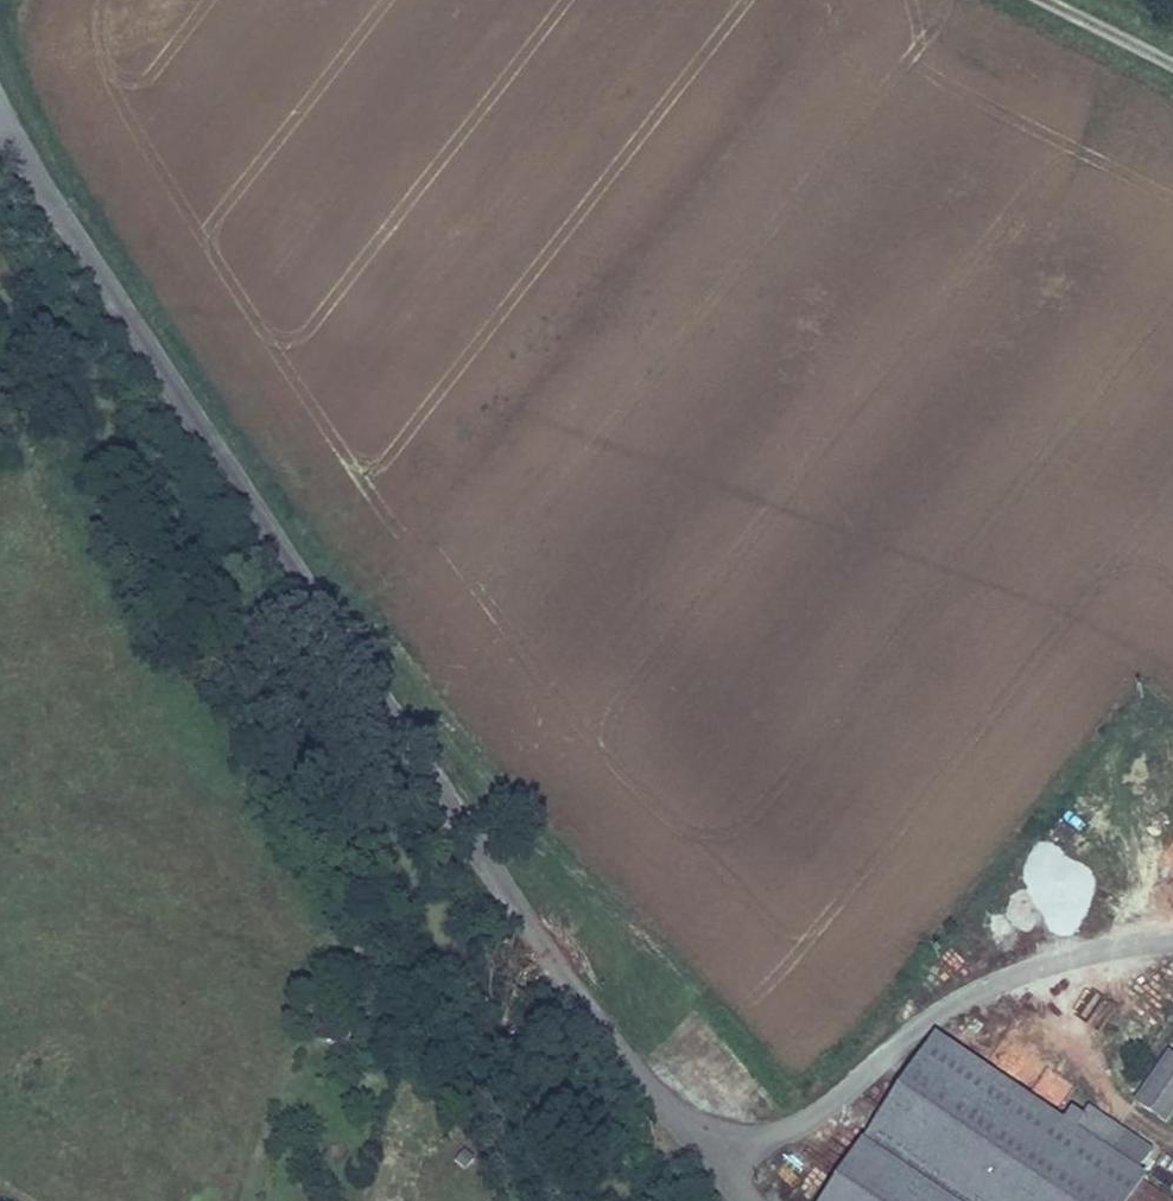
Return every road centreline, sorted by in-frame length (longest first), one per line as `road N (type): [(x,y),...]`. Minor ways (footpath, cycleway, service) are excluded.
road 1 (track): [(1045,0),(1172,63)]

